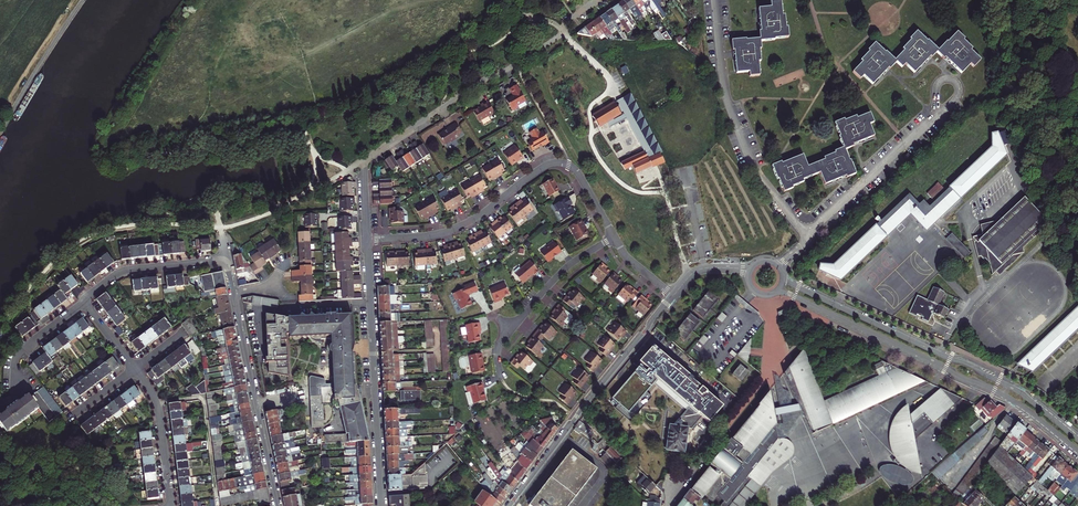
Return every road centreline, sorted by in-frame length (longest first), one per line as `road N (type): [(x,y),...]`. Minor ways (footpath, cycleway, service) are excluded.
road 1 (residential): [(774,293),(1003,395),(1077,452)]
road 2 (residential): [(1077,440),(1013,389),(783,273)]
road 3 (residential): [(367,240),(453,230),(557,163),(576,171),(614,237)]
road 4 (residential): [(365,161),(550,42),(597,0)]
road 5 (residential): [(673,295),(509,505)]
road 6 (residential): [(367,240),(382,505)]
road 7 (residential): [(234,293),(278,505)]
road 8 (residential): [(614,237),(563,271),(500,344),(501,376)]
road 9 (residential): [(85,302),(125,271),(227,259)]
road 10 (residential): [(85,302),(21,351),(16,394),(0,408)]
road 11 (residential): [(172,505),(157,406),(136,368)]

